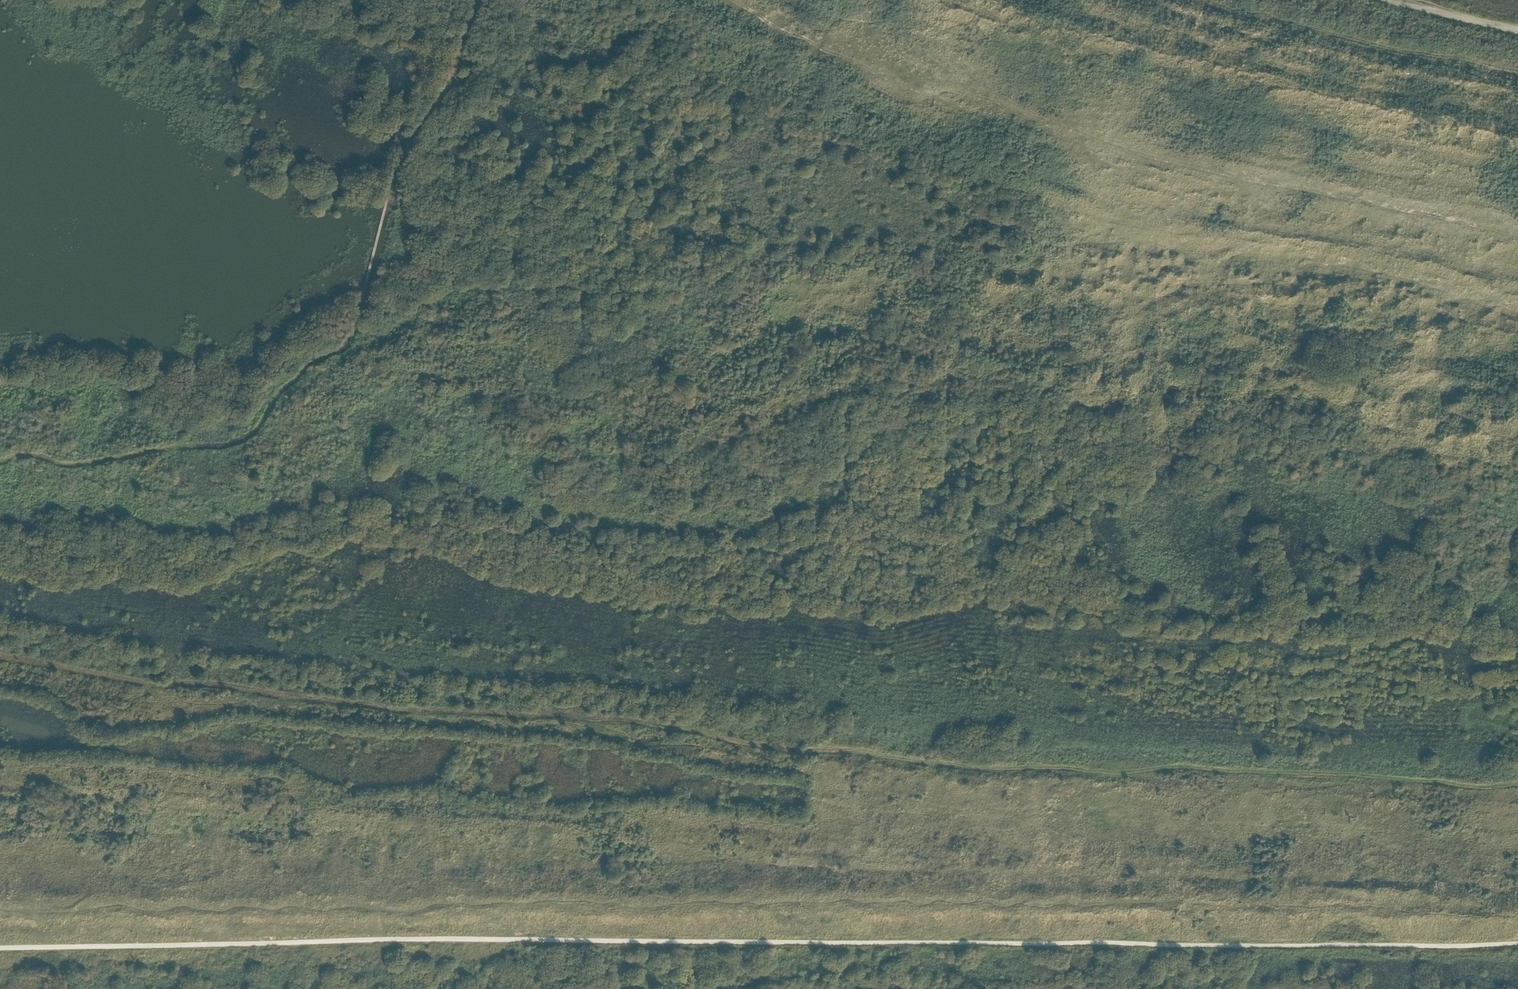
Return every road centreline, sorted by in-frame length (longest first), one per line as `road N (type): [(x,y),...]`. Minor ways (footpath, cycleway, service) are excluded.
road 1 (track): [(1381,0),(1517,34)]

